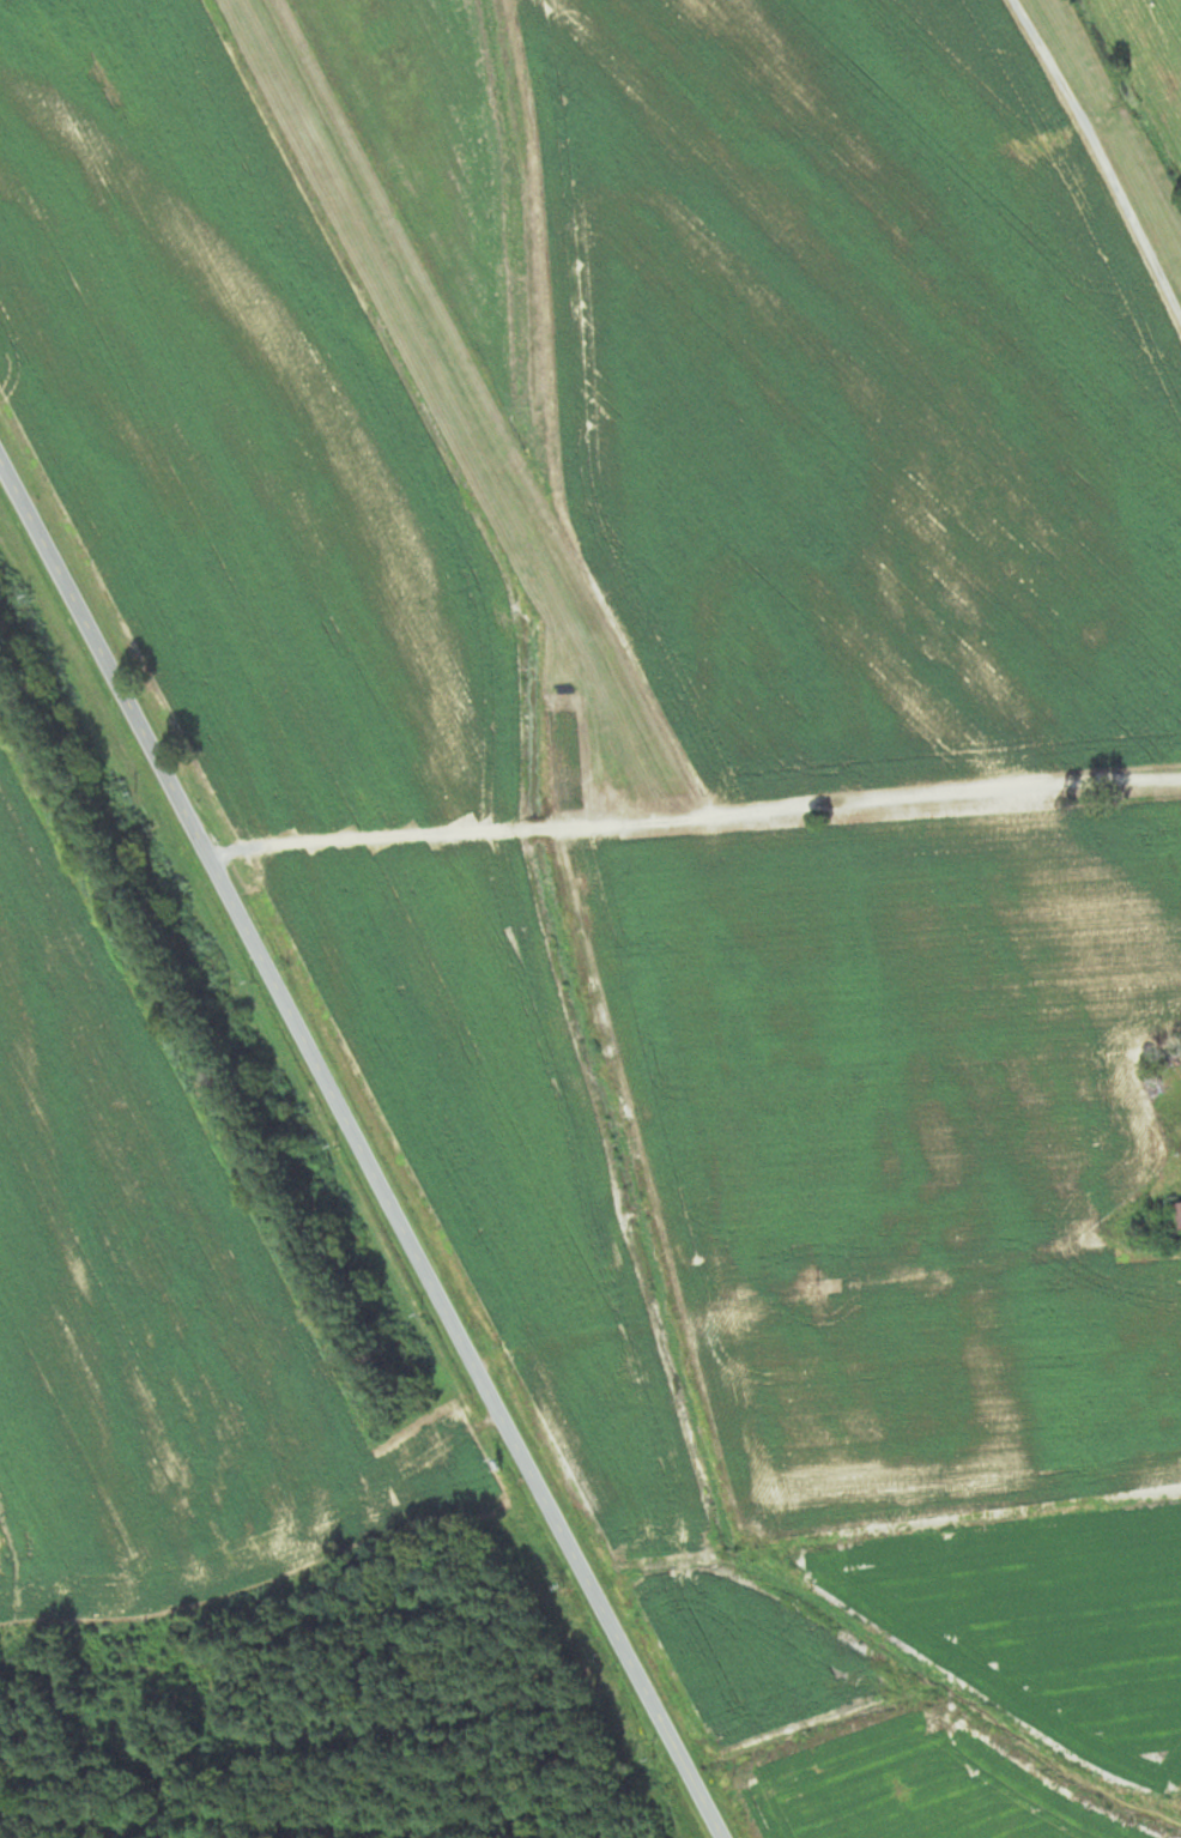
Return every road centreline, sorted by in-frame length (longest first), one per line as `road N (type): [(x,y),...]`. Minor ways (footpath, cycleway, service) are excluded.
road 1 (secondary): [(724,1837),(241,920)]
road 2 (track): [(205,848),(1180,778)]
road 3 (secondary): [(241,920),(0,461)]

